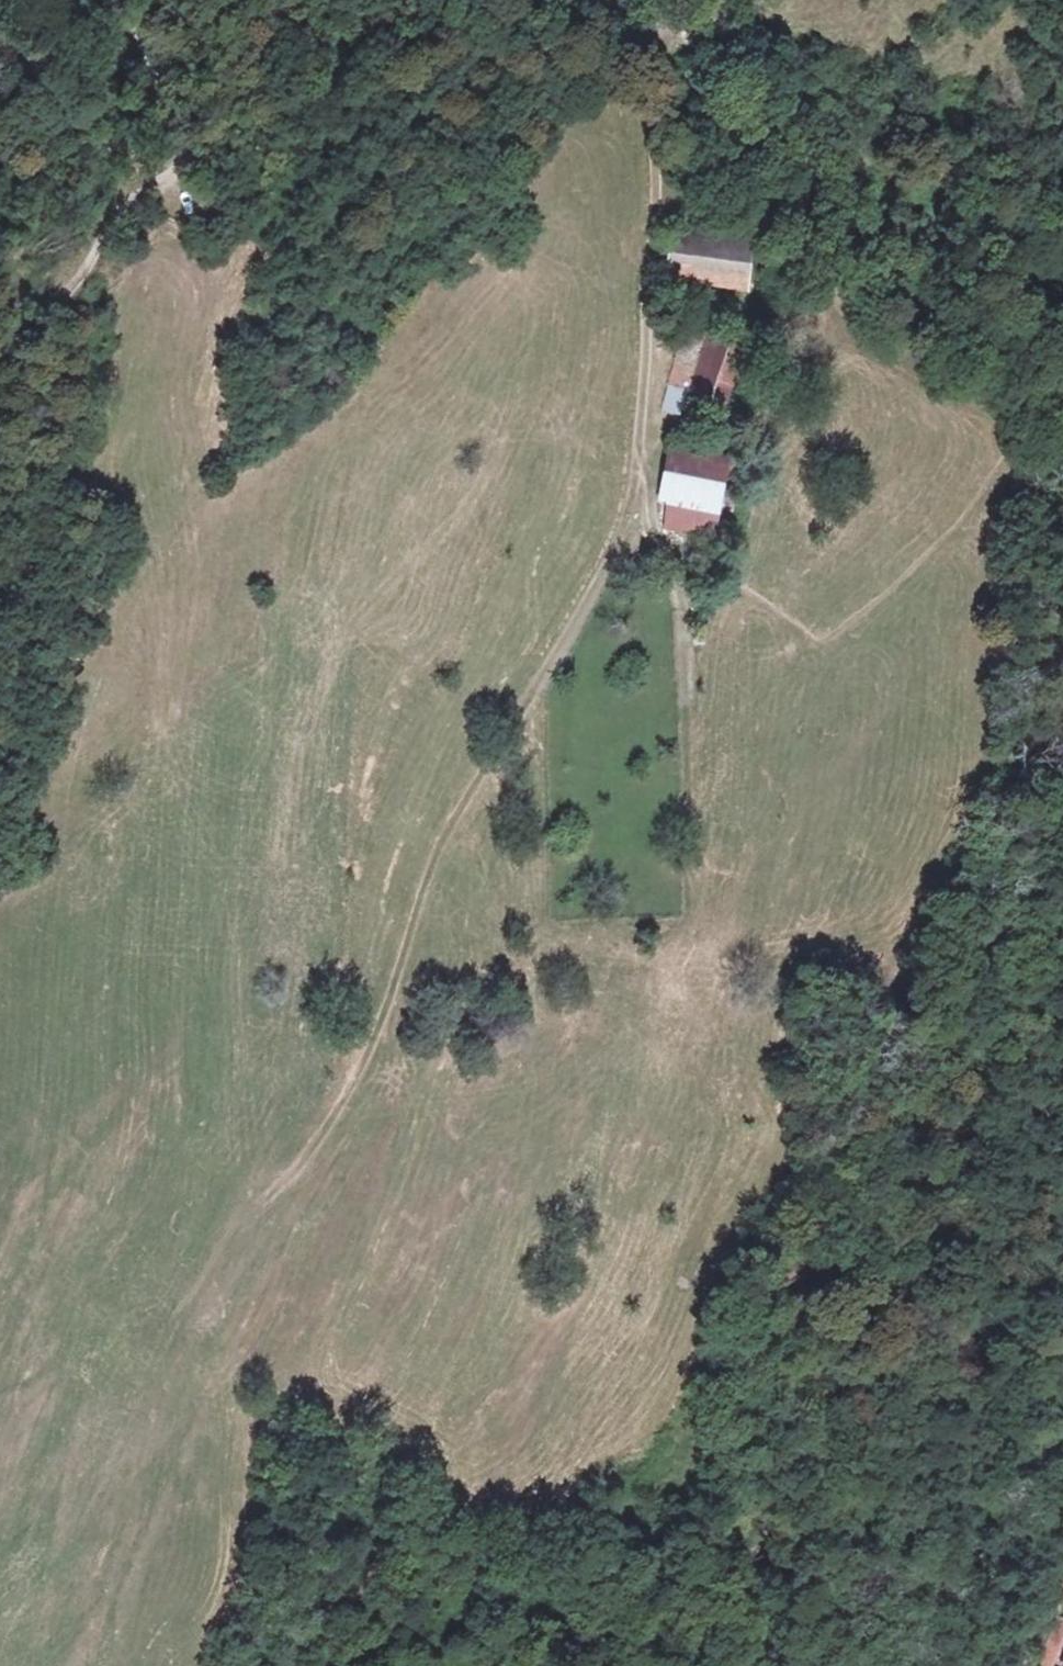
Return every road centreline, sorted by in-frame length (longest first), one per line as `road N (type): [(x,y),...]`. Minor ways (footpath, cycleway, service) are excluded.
road 1 (track): [(684,937),(690,914),(682,599),(639,470),(656,193),(637,60),(658,20),(738,0)]
road 2 (track): [(281,1192),(350,1089),(438,851),(610,560),(639,470)]
road 3 (track): [(134,0),(133,28),(145,62),(196,140),(191,161),(129,204),(79,282),(0,354)]

